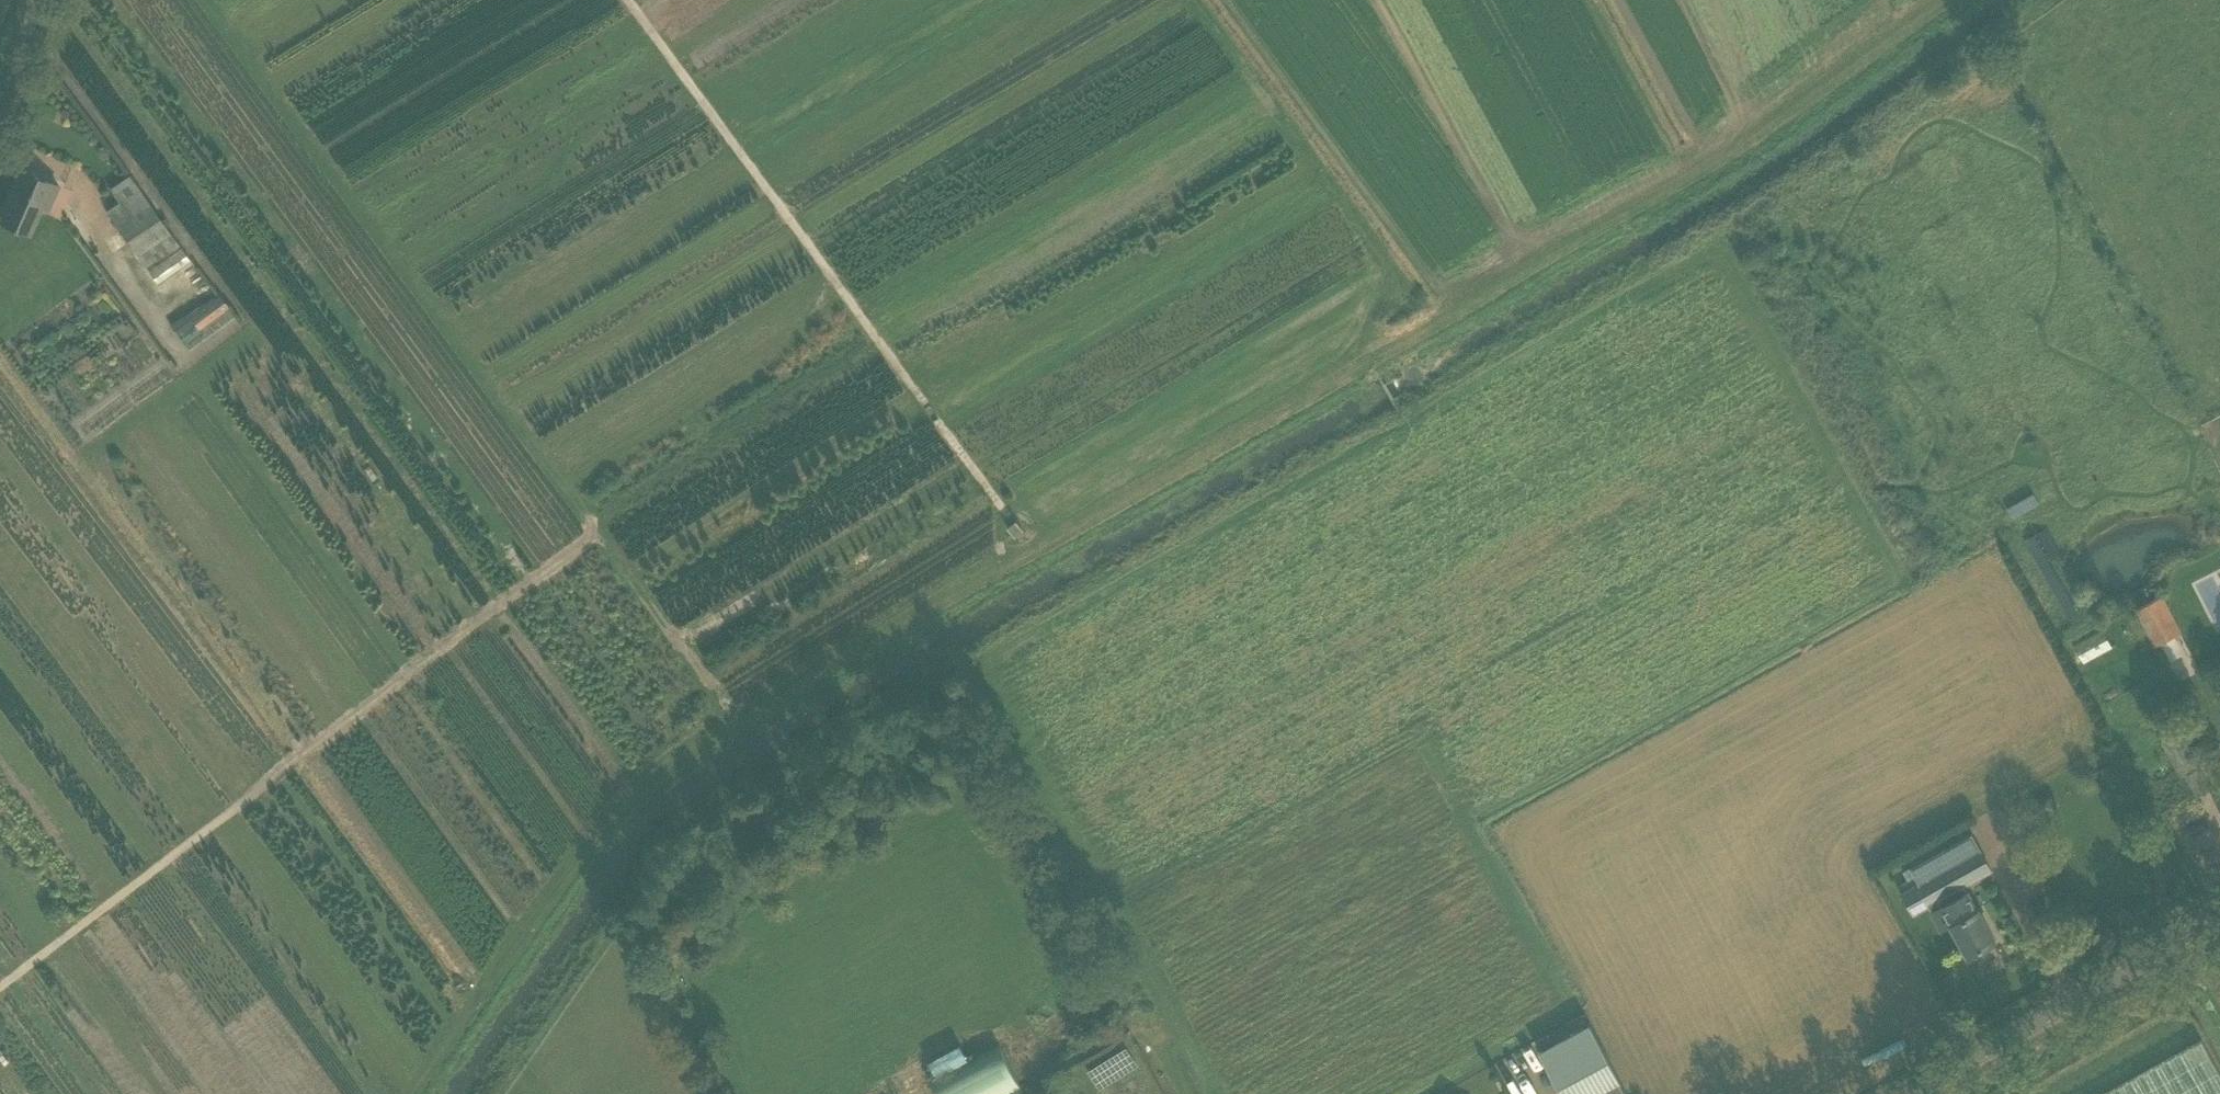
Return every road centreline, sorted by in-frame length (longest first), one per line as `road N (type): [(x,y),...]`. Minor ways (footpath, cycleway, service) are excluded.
road 1 (track): [(577,545),(0,985)]
road 2 (tertiary): [(1899,1093),(2219,910)]

